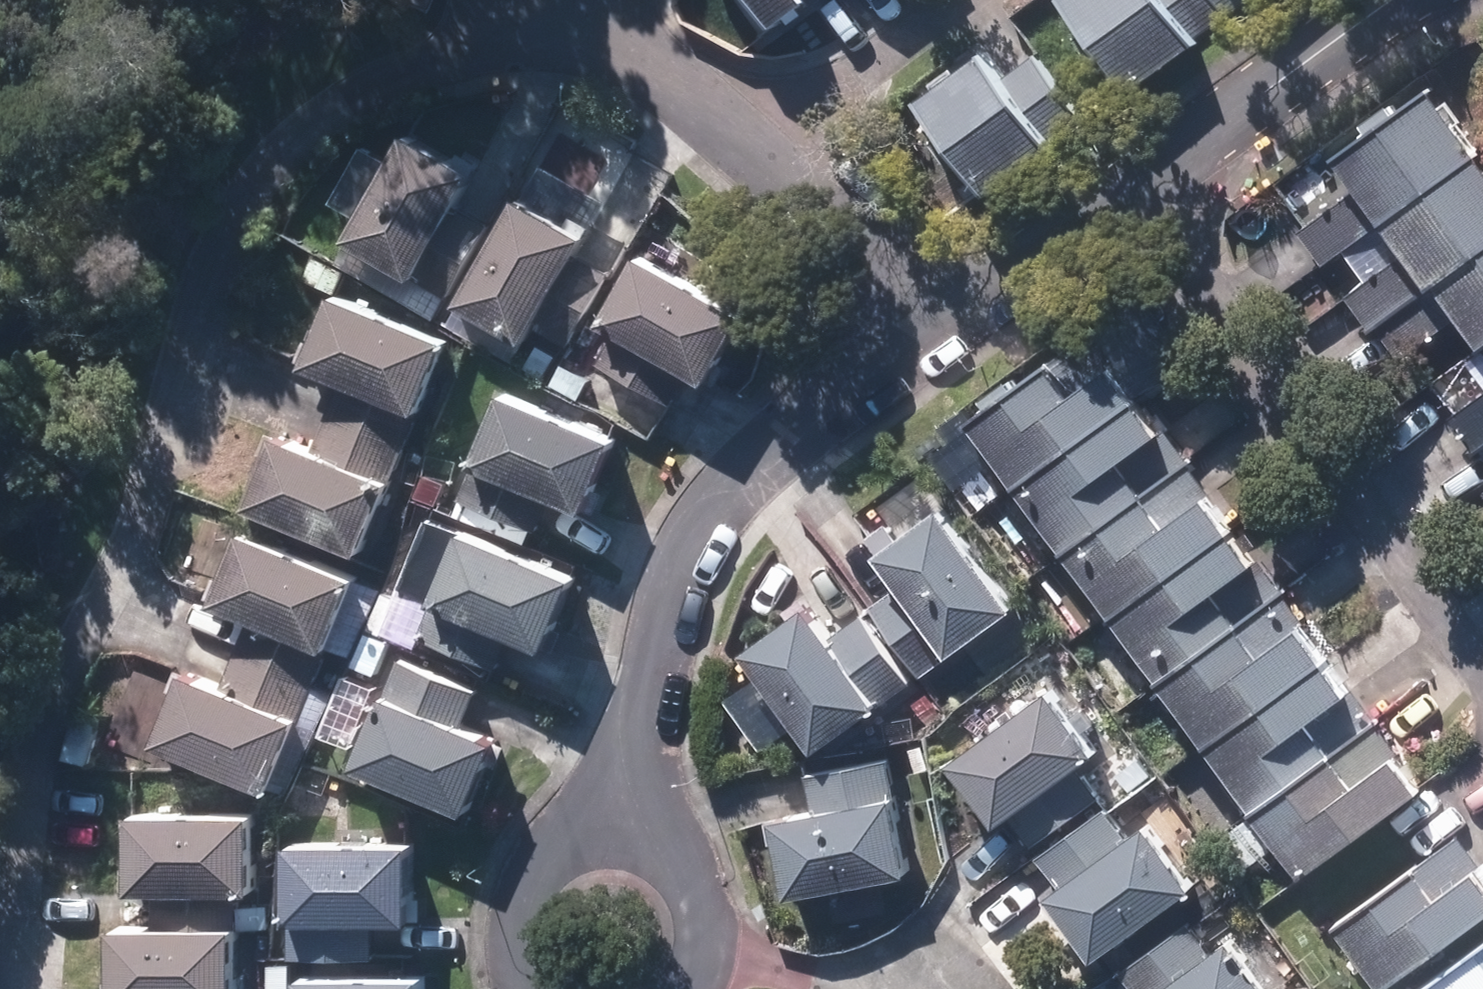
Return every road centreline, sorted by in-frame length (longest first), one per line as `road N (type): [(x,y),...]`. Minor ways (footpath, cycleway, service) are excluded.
road 1 (residential): [(19,988),(22,836),(40,747),(121,588),(204,275),(238,199),(325,114),(400,75),(458,57)]
road 2 (residential): [(912,340),(749,467),(685,554),(621,862)]
road 3 (residential): [(1129,182),(1482,666)]
road 4 (residential): [(458,57),(549,46),(634,58),(726,106),(751,137)]
road 5 (residential): [(1393,0),(1129,182)]
road 6 (residential): [(1129,182),(912,340)]
road 7 (residential): [(751,137),(912,340)]
road 8 (residential): [(751,137),(946,0)]
road 9 (residential): [(526,988),(511,950),(512,926),(533,884),(574,860),(621,862)]
road 10 (residential): [(621,862),(661,889),(673,909),(678,957),(664,988)]

